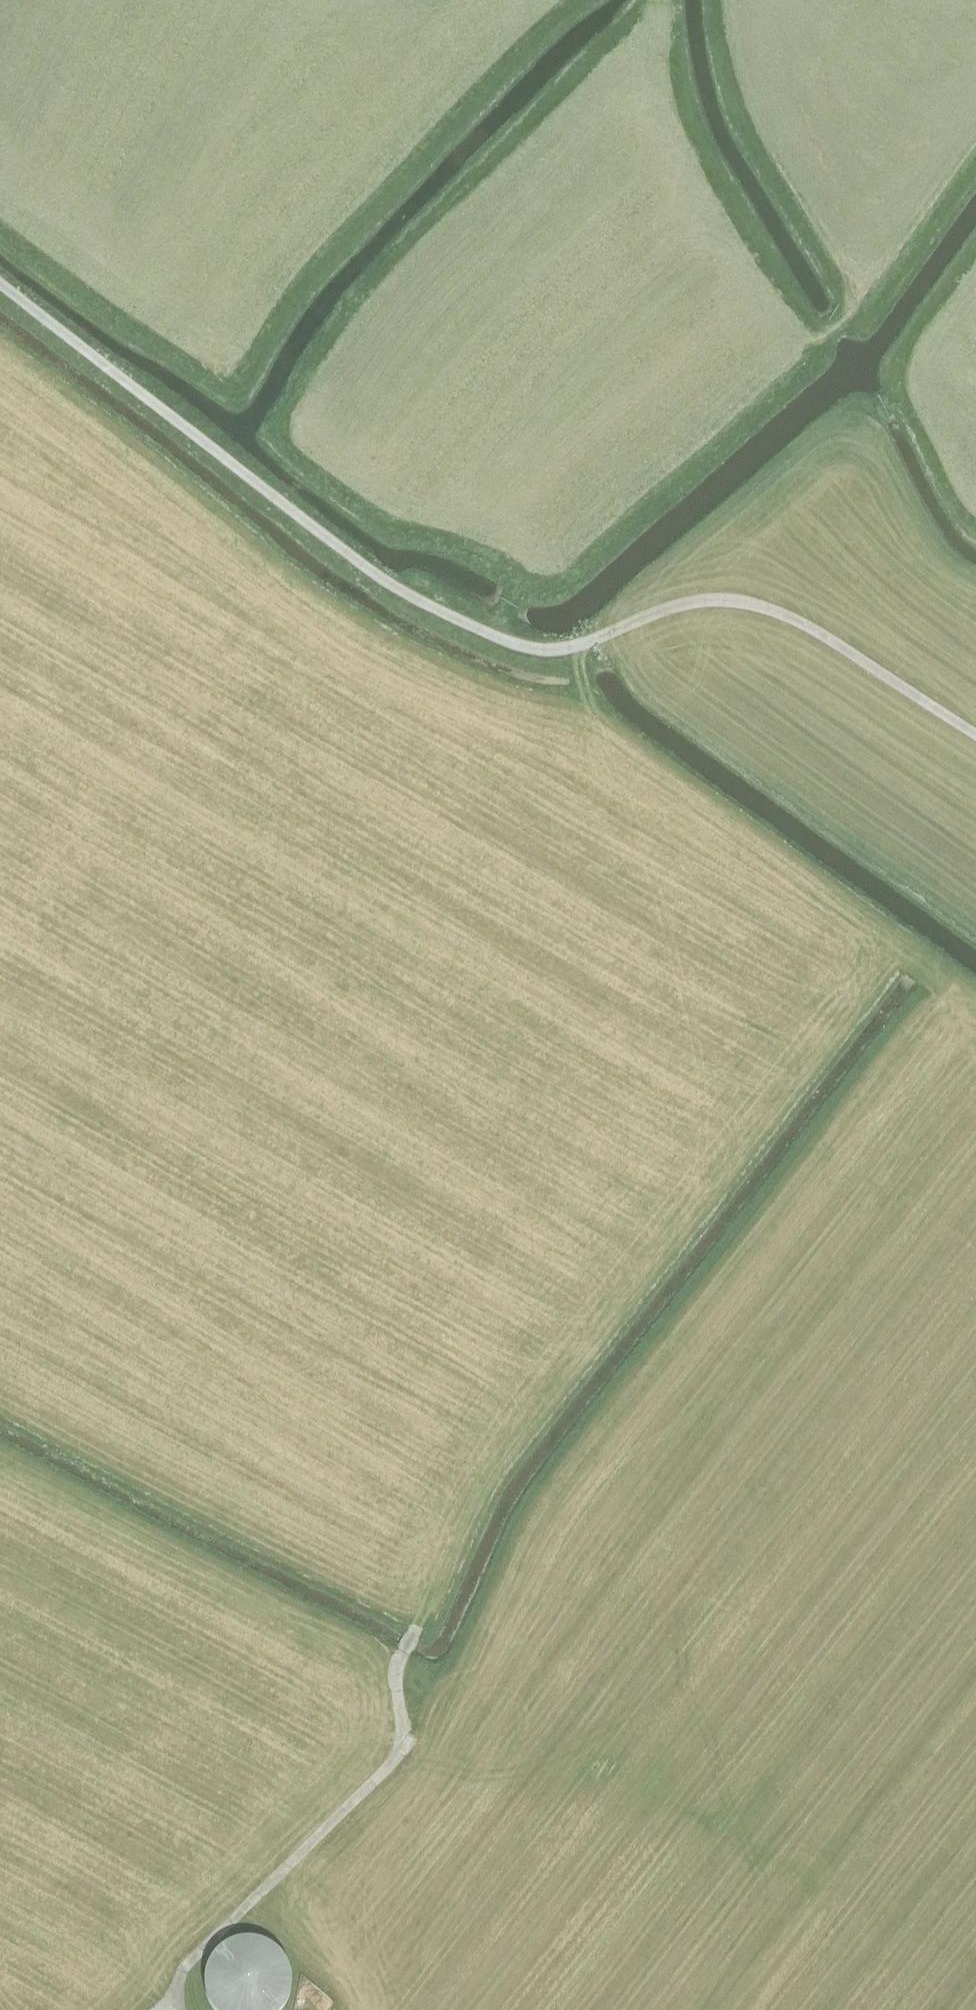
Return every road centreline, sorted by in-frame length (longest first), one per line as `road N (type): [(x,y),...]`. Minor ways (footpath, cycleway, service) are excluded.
road 1 (track): [(418,1624),(396,1668),(403,1747),(185,1965),(160,2009)]

